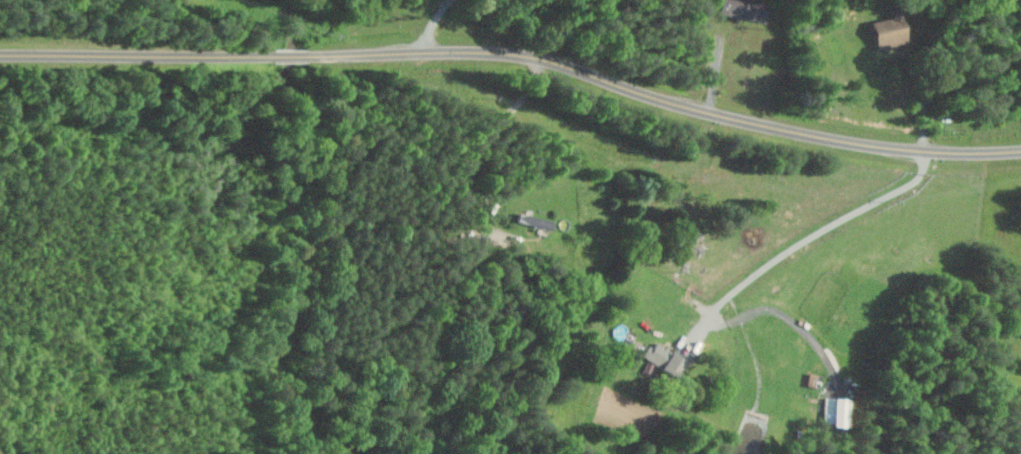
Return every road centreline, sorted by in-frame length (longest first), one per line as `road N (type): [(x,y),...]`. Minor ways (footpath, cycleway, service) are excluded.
road 1 (residential): [(1020,152),(918,154),(843,142),(639,91),(541,54),(311,56)]
road 2 (residential): [(271,55),(0,40)]

